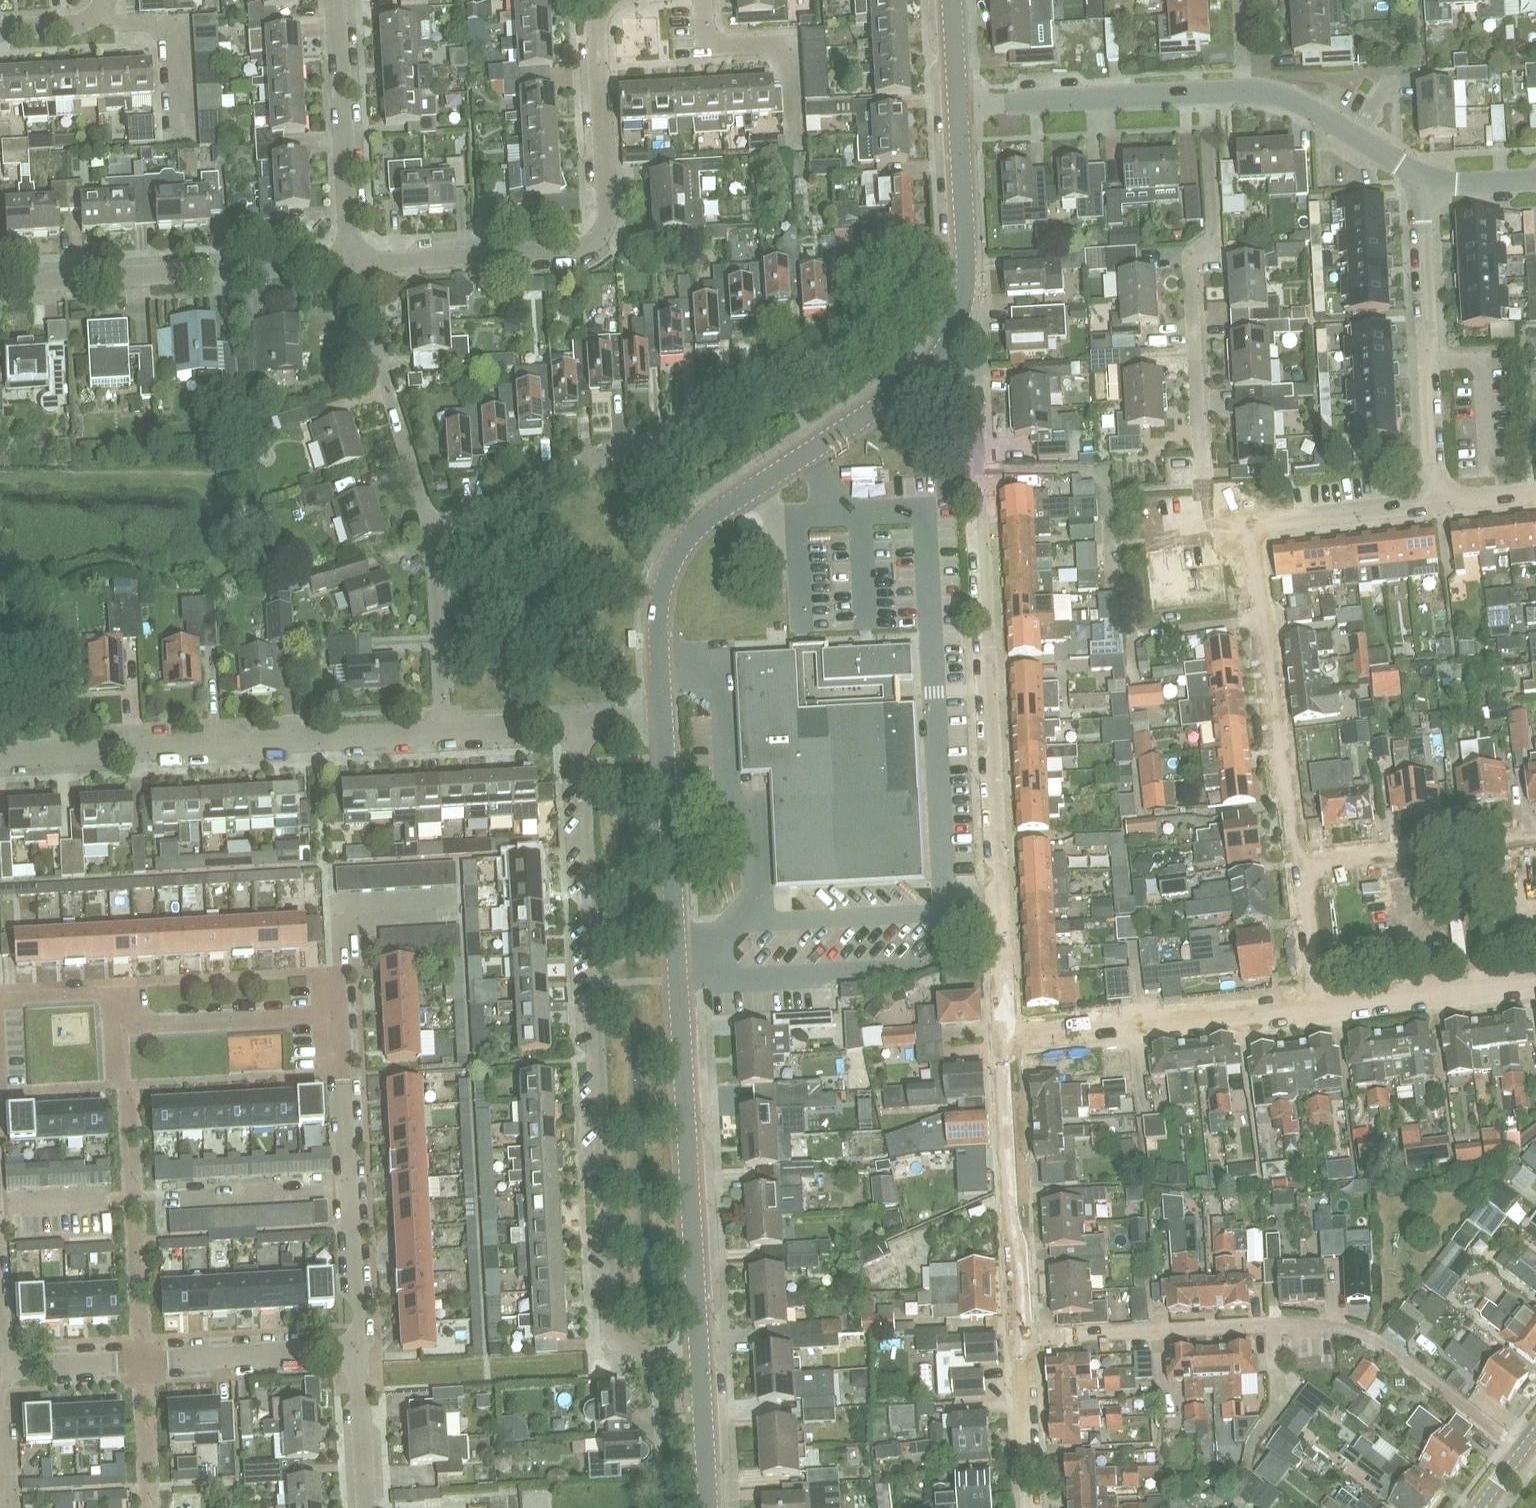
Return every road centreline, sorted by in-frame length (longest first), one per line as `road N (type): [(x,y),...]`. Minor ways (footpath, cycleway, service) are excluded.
road 1 (residential): [(700,1357),(614,1360),(579,722)]
road 2 (residential): [(700,1357),(664,716)]
road 3 (residential): [(1003,905),(977,418),(966,386),(939,358)]
road 4 (residential): [(350,1191),(340,1017),(115,1027),(114,994),(0,999)]
road 5 (residential): [(1298,865),(1288,799),(1273,765),(1248,530),(1438,504)]
road 6 (residential): [(664,716),(661,595),(688,538),(911,386),(939,358)]
road 7 (residential): [(353,262),(573,247),(600,234),(608,216),(598,31),(617,0)]
road 8 (residential): [(432,534),(866,341)]
road 9 (residential): [(0,759),(442,730)]
road 10 (residential): [(1027,1338),(1000,1001),(1003,905)]
road 11 (residential): [(1202,481),(1191,256),(1215,235),(1209,93)]
road 12 (residential): [(0,283),(353,262)]
road 13 (residential): [(1,1371),(353,1350)]
road 14 (residential): [(1375,1342),(1315,1327),(1027,1338)]
road 15 (residential): [(1438,504),(1425,180)]
road 16 (residential): [(432,534),(353,262)]
road 17 (residential): [(353,262),(340,0)]
road 18 (residential): [(939,358),(967,283),(960,107)]
road 19 (residential): [(1209,93),(960,107)]
road 20 (residential): [(1535,834),(1298,865)]
road 21 (residential): [(797,149),(788,44),(704,48),(702,0)]
road 22 (residential): [(1313,1004),(1535,974)]
road 23 (residential): [(1313,1004),(1290,1016),(1144,1036),(1143,1027),(1123,1029)]
road 24 (residential): [(1425,180),(1301,105),(1247,90)]
road 25 (residential): [(442,730),(432,534)]
road 26 (residential): [(163,1201),(350,1191)]
road 27 (residential): [(1029,1507),(1020,1354),(1027,1338)]
road 28 (residential): [(353,1350),(360,1315),(350,1191)]
road 29 (residential): [(367,1507),(353,1350)]
road 30 (residential): [(709,1507),(700,1357)]
road 31 (residential): [(1298,865),(1313,1004)]
road 32 (residential): [(442,730),(579,722)]
road 33 (residential): [(10,1507),(1,1371)]

